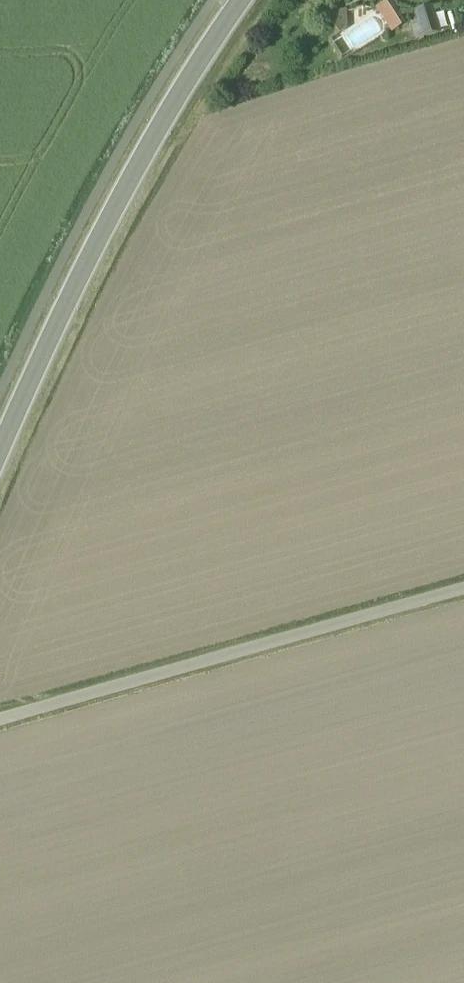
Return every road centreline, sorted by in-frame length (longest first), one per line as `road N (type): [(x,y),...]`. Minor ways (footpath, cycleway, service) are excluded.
road 1 (unclassified): [(0,699),(463,572)]
road 2 (secondary): [(222,0),(152,105),(0,393)]

